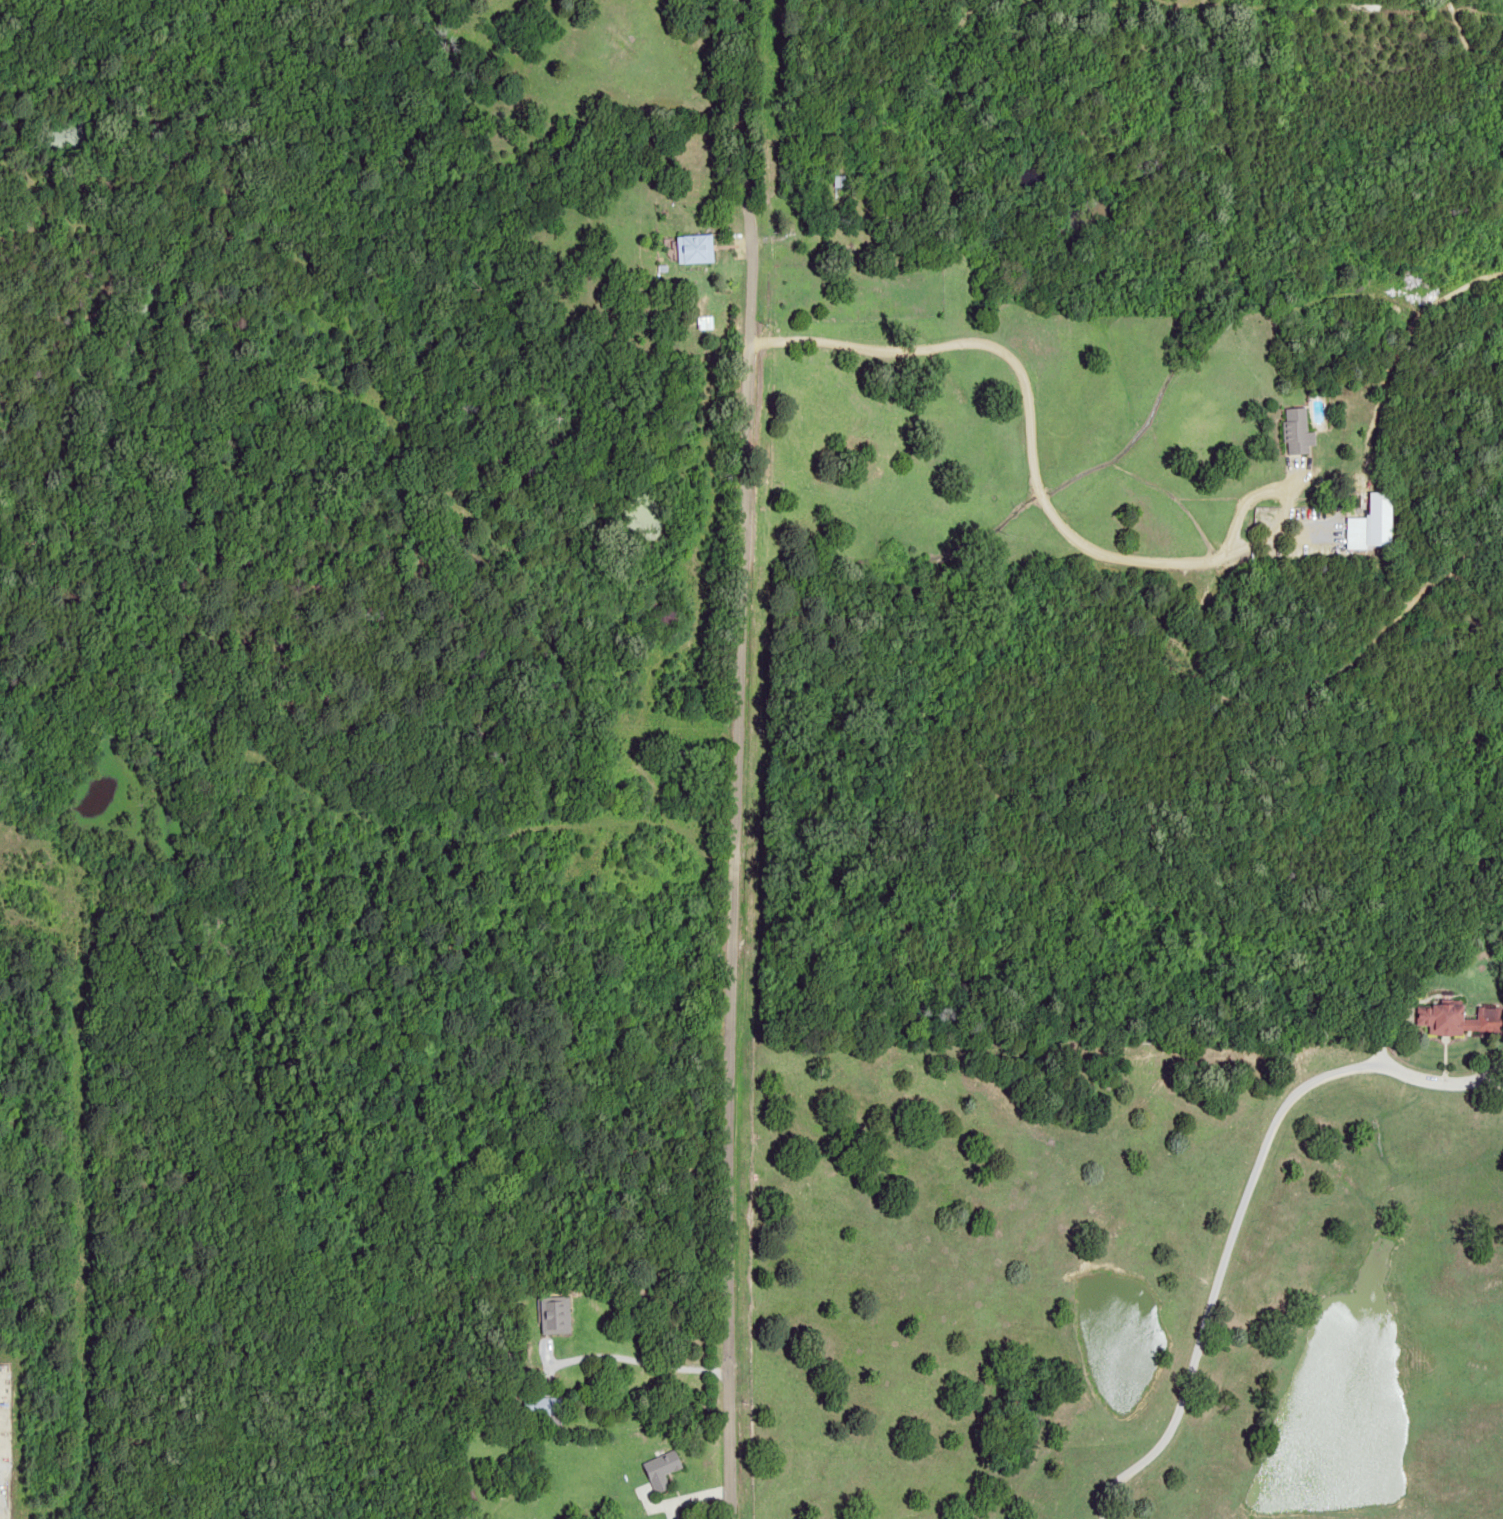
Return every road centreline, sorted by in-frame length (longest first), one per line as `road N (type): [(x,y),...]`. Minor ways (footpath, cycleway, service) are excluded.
road 1 (residential): [(727,1518),(745,347),(731,0)]

